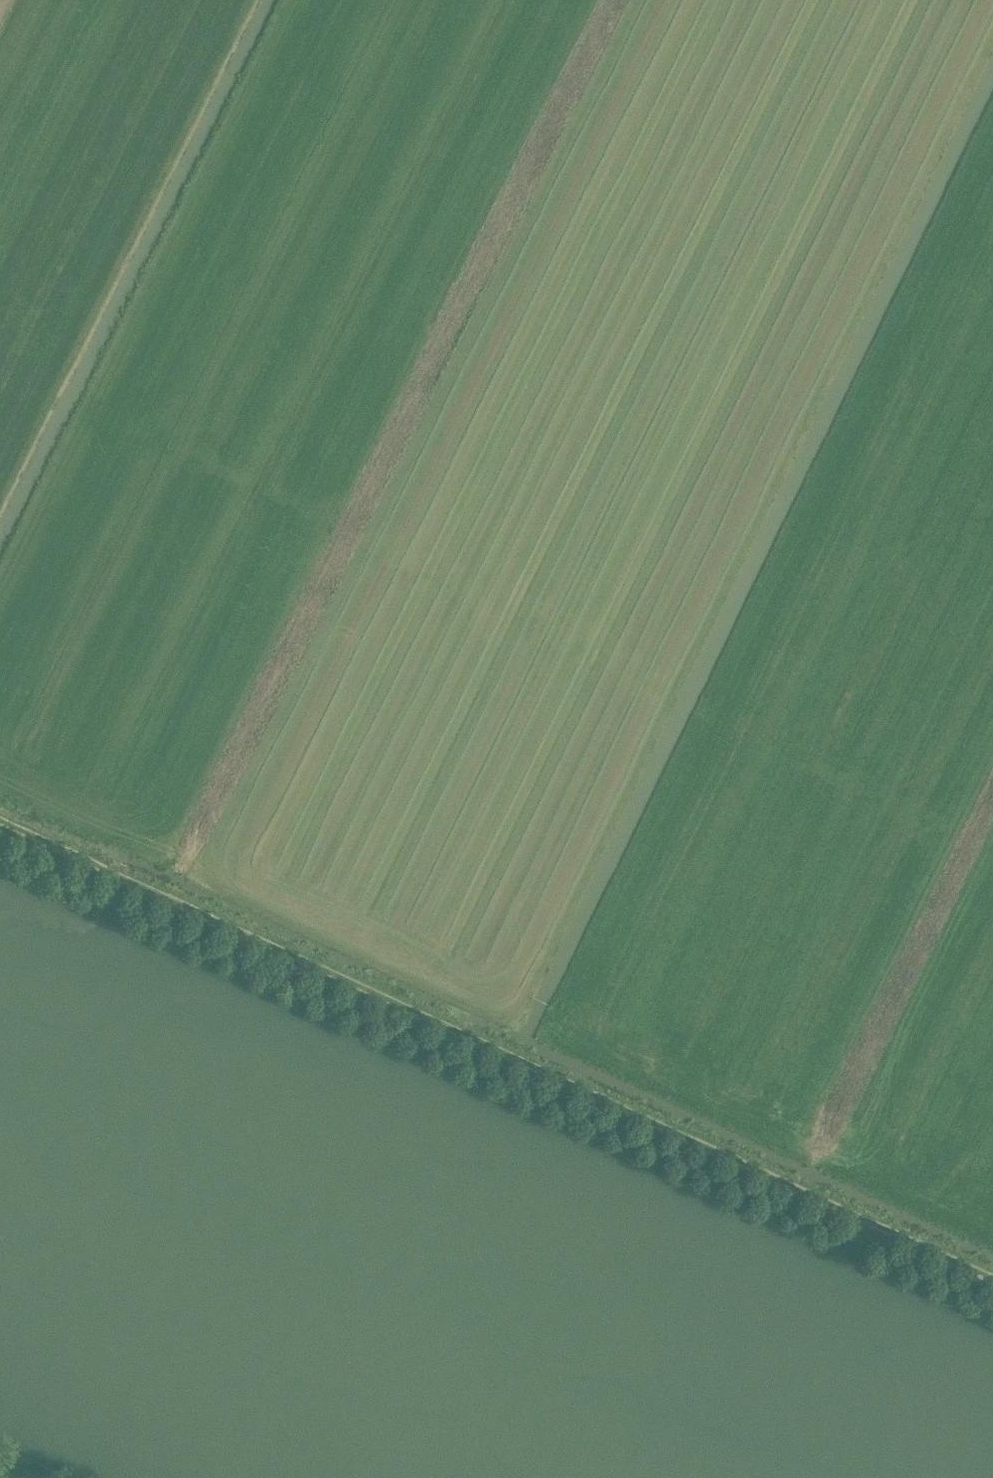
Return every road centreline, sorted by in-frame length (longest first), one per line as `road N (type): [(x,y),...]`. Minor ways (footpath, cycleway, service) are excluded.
road 1 (track): [(992,1277),(0,820)]

